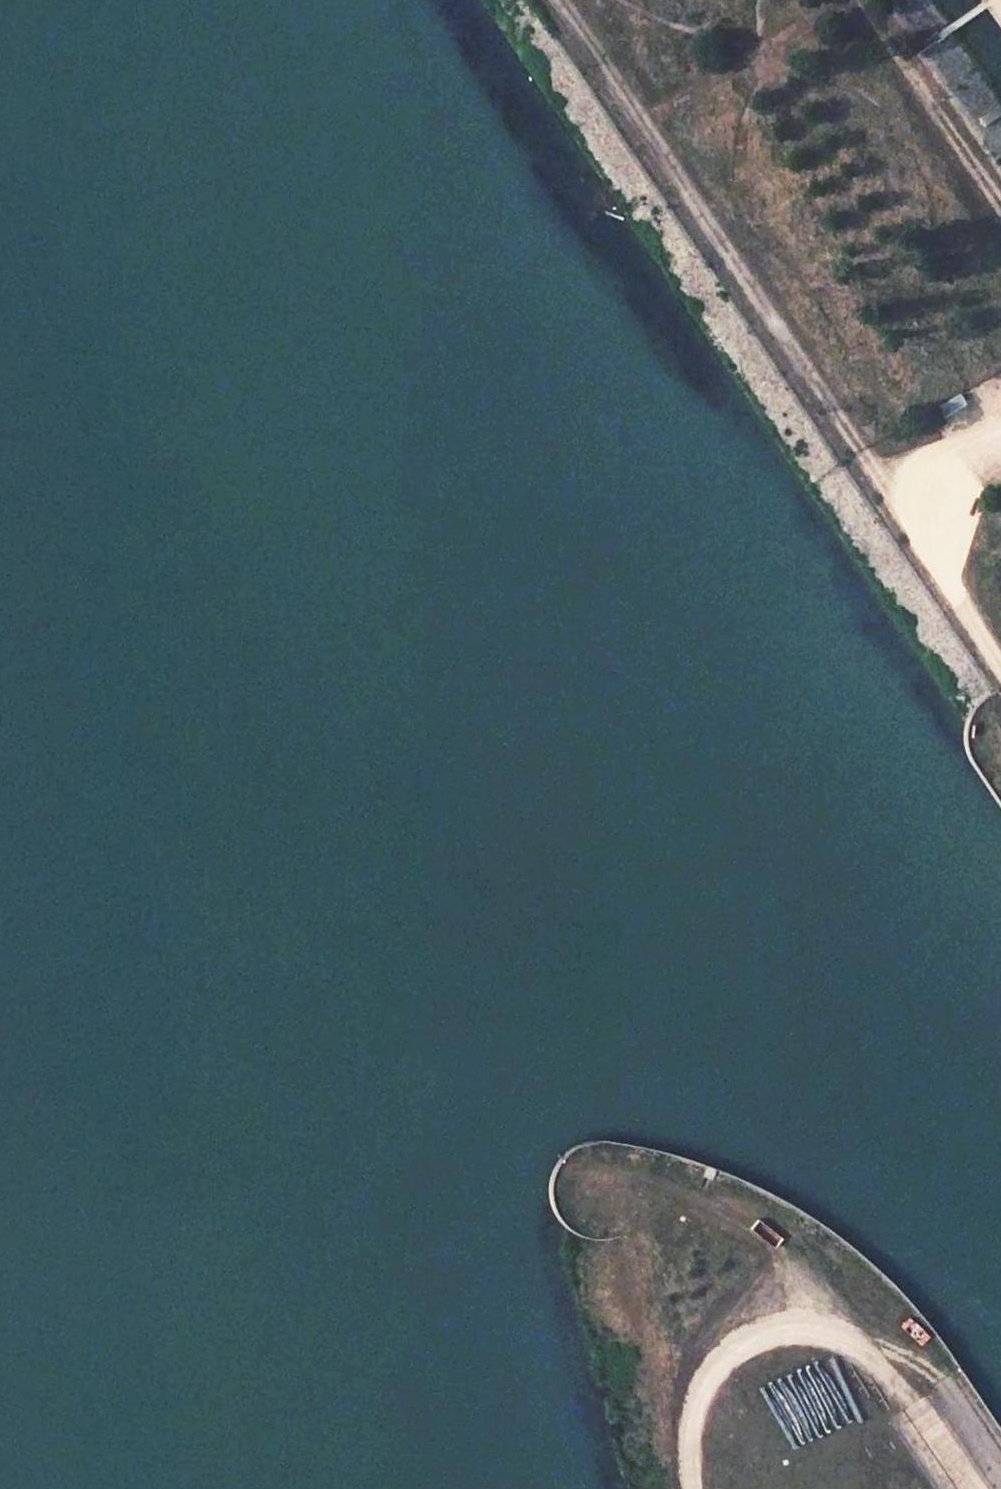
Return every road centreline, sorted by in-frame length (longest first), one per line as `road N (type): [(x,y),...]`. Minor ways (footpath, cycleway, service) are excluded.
road 1 (track): [(865,453),(561,0)]
road 2 (track): [(692,1488),(687,1443),(695,1396),(727,1355),(763,1332),(808,1330),(860,1353),(909,1401)]

